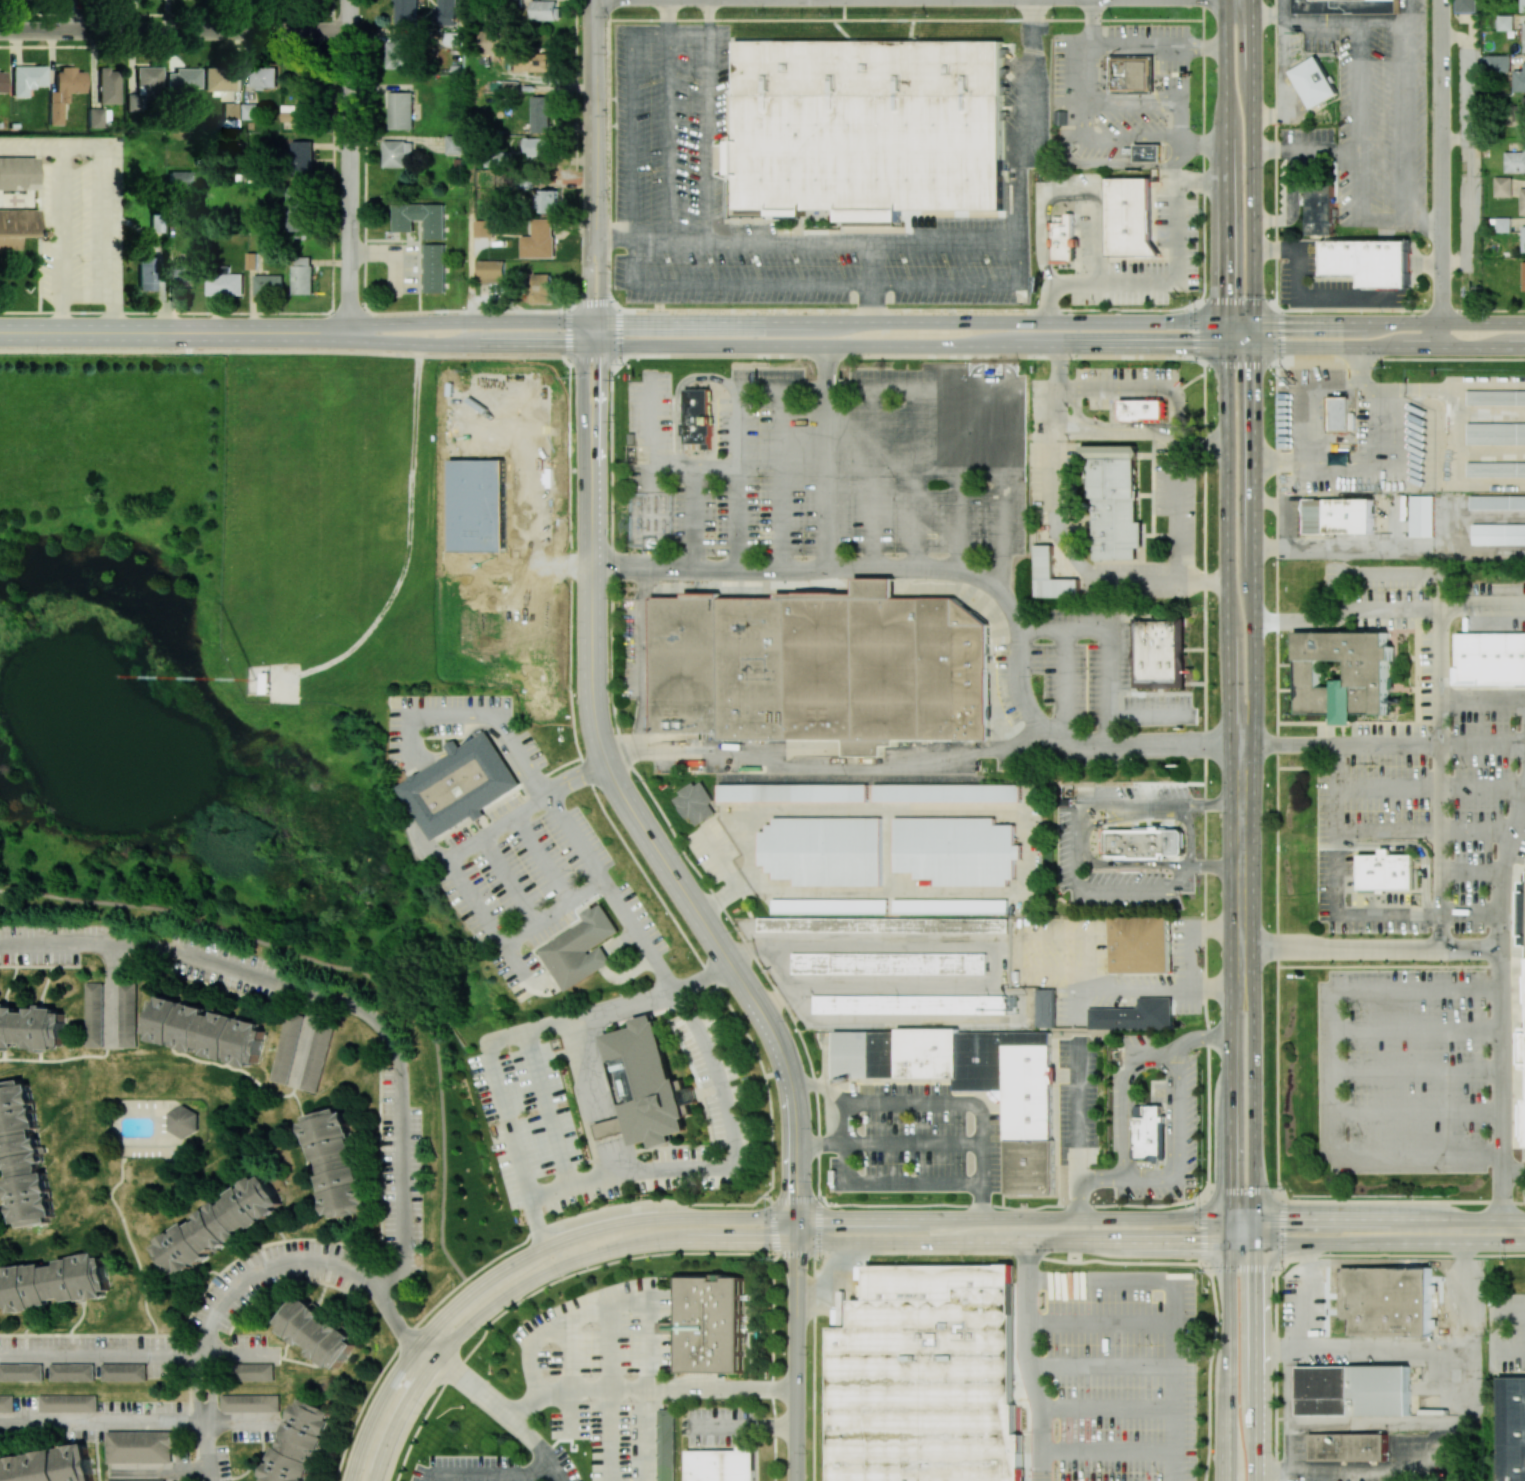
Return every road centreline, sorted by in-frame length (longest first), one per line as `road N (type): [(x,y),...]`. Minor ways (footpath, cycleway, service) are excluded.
road 1 (secondary): [(1378,1229),(1347,1219),(1282,1218),(652,1220),(573,1237),(525,1258),(462,1301),(418,1347)]
road 2 (secondary): [(438,1360),(478,1319),(546,1275),(637,1247),(1347,1243),(1378,1229)]
road 3 (secondary): [(291,332),(458,345),(1226,347)]
road 4 (secondary): [(1226,322),(469,320),(291,332)]
road 5 (tertiary): [(685,892),(614,782),(594,720),(592,439)]
road 6 (secondary): [(1242,742),(1253,698),(1253,322)]
road 7 (secondary): [(1226,347),(1229,699),(1242,742)]
road 8 (tertiary): [(796,1242),(797,1125),(783,1050),(685,892)]
road 9 (residential): [(0,30),(349,31)]
road 10 (residential): [(1441,347),(1441,0)]
road 11 (residential): [(347,339),(349,0)]
road 12 (secondary): [(1225,0),(1226,322)]
road 13 (secondary): [(1253,322),(1253,0)]
road 14 (secondary): [(1226,347),(1524,348)]
road 15 (secondary): [(0,332),(291,332)]
road 16 (secondary): [(1524,322),(1253,322)]
road 17 (secondary): [(1253,1243),(1253,1013),(1241,987)]
road 18 (secondary): [(1241,987),(1230,1011),(1230,1243)]
road 19 (secondary): [(1242,742),(1241,987)]
road 20 (residential): [(595,241),(591,0)]
road 21 (residential): [(797,1480),(796,1242)]
road 22 (secondary): [(1260,1480),(1253,1243)]
road 23 (secondary): [(1230,1243),(1226,1480)]
road 24 (secondary): [(418,1347),(378,1407),(350,1480)]
road 25 (secondary): [(1524,1230),(1378,1229)]
road 26 (secondary): [(376,1480),(407,1402),(438,1360)]
road 27 (tertiary): [(588,320),(581,401),(592,439)]
road 28 (tertiary): [(592,439),(603,320)]

